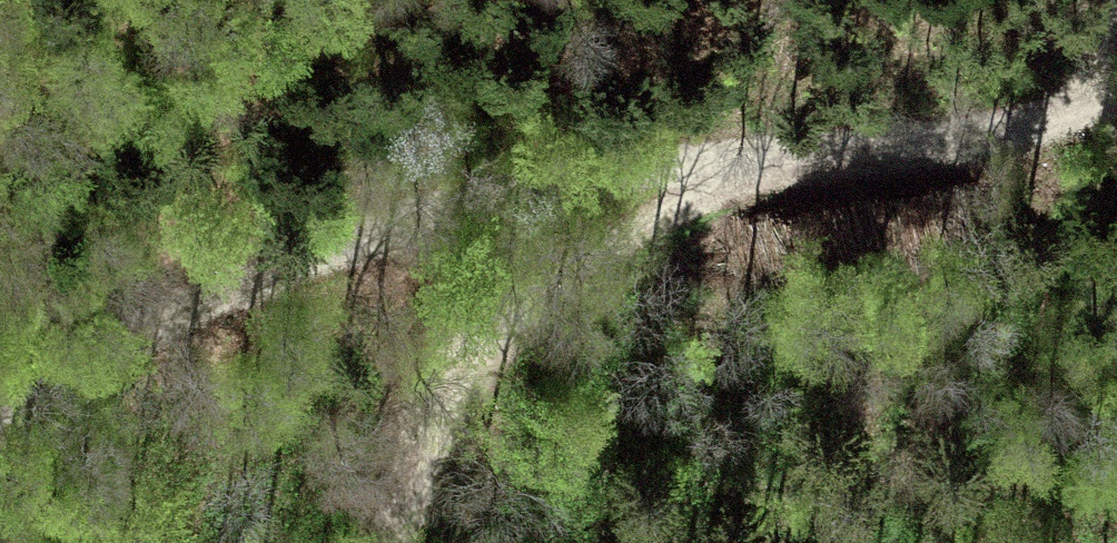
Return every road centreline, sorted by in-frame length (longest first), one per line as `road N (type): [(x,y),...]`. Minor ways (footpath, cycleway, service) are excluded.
road 1 (track): [(0,407),(314,247),(627,166),(714,170)]
road 2 (track): [(393,542),(469,360),(511,314),(714,170)]
road 3 (track): [(714,170),(951,142),(1116,92)]

